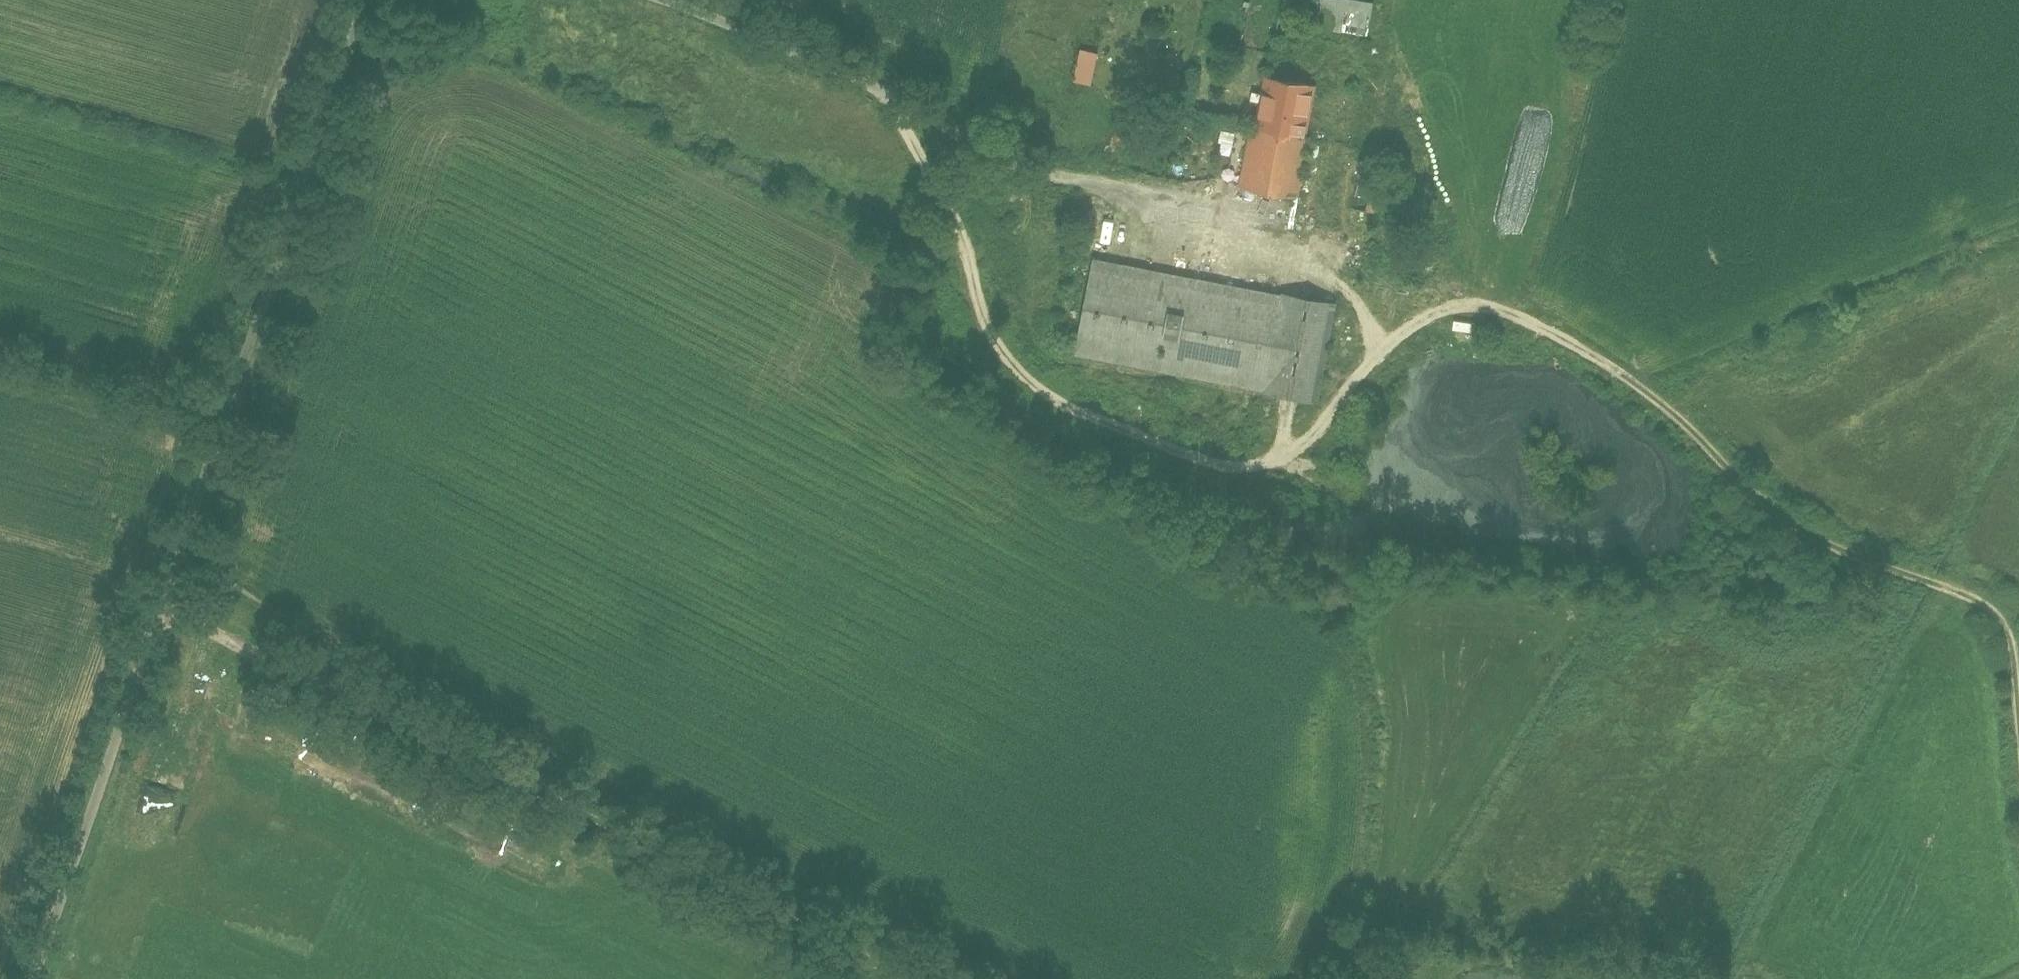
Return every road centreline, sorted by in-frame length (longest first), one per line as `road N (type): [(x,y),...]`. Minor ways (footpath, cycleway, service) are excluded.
road 1 (track): [(2018,732),(1989,609),(1795,530),(1596,356),(1491,303),(1439,309),(1384,349),(1306,450),(1258,463),(1337,488)]
road 2 (residential): [(27,978),(362,0)]
road 3 (track): [(1258,463),(1231,470),(1105,424),(1023,367),(997,331),(960,217),(918,154),(899,101)]

